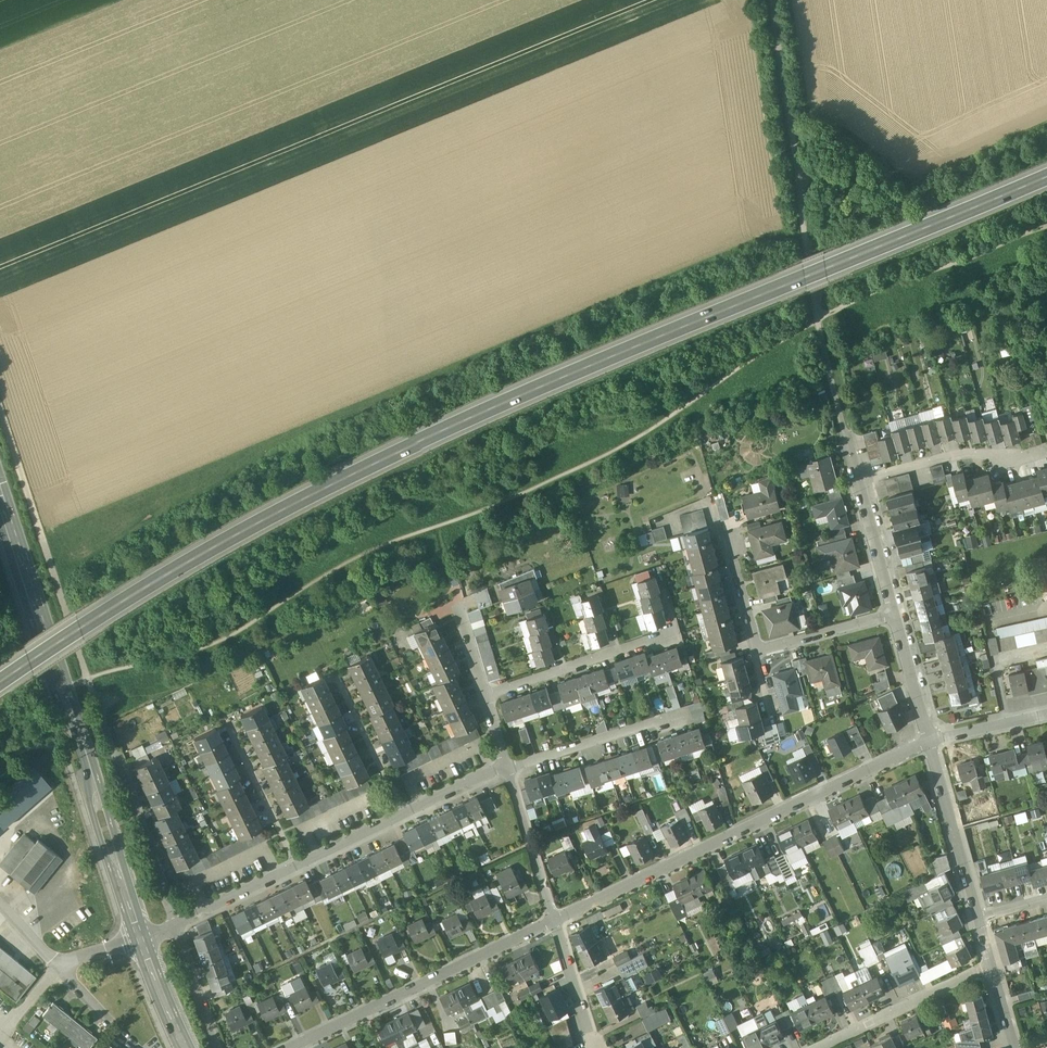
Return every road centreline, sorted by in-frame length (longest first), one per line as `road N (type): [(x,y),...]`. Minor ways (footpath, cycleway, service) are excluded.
road 1 (primary): [(0,676),(243,524),(412,441),(1046,174)]
road 2 (secondary): [(0,493),(139,936)]
road 3 (residential): [(554,922),(929,741)]
road 4 (residential): [(174,923),(505,766)]
road 5 (track): [(815,317),(773,0)]
road 6 (residential): [(288,1047),(554,922)]
road 7 (track): [(88,678),(0,415)]
road 8 (residential): [(88,678),(174,923)]
road 9 (residential): [(892,615),(759,654),(730,540)]
road 10 (residential): [(484,698),(678,635)]
road 11 (residential): [(858,480),(955,455),(996,459),(1043,450)]
road 12 (residential): [(824,1047),(991,965)]
road 13 (residential): [(929,741),(978,919)]
road 14 (residential): [(507,773),(680,717)]
road 15 (residential): [(0,904),(58,970),(139,936)]
road 16 (residential): [(554,922),(507,773)]
road 17 (residential): [(858,480),(892,615)]
road 18 (residential): [(174,923),(222,1047)]
road 19 (residential): [(892,615),(929,741)]
road 20 (residential): [(590,1047),(554,922)]
road 21 (secondary): [(187,1047),(139,936)]
road 22 (residential): [(929,741),(1046,715)]

